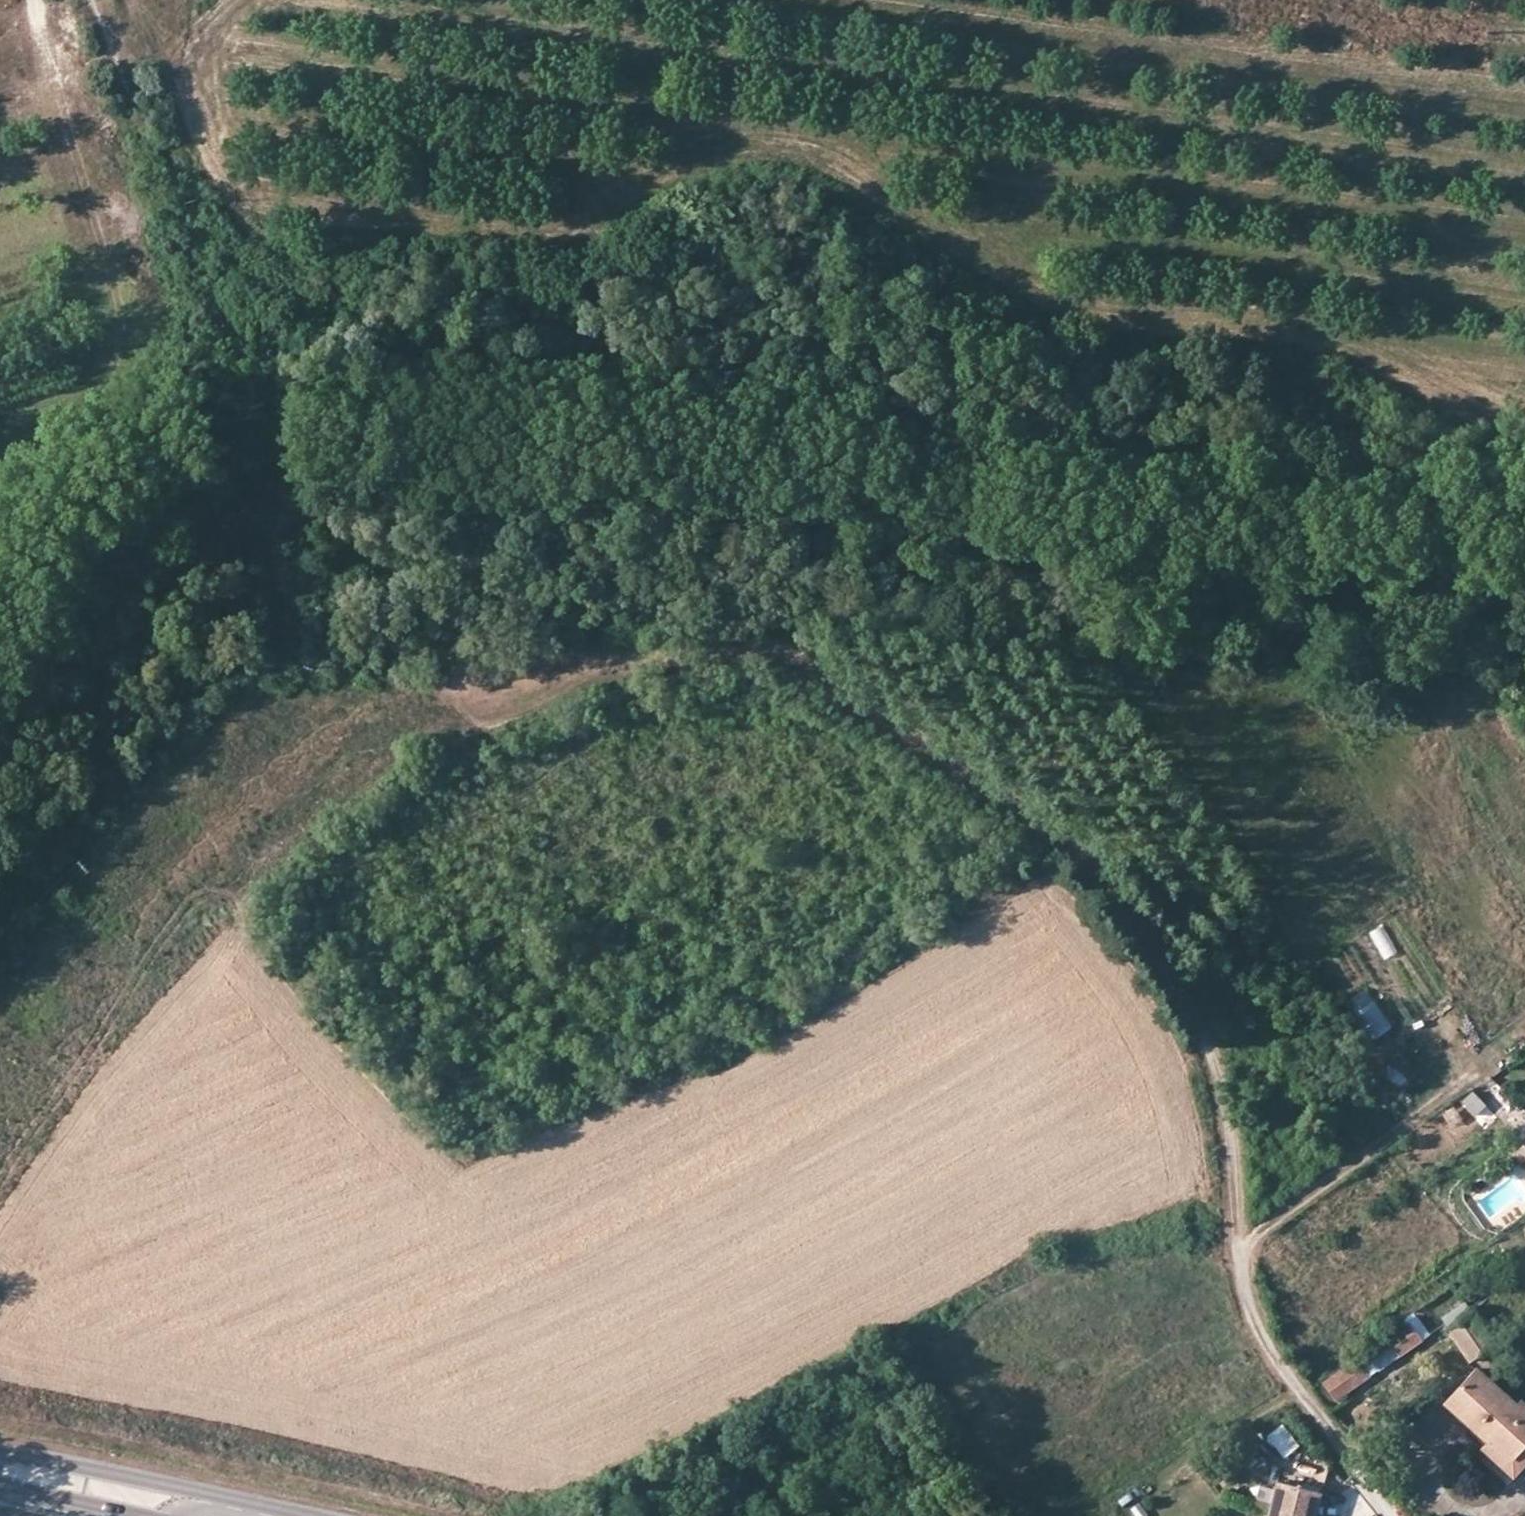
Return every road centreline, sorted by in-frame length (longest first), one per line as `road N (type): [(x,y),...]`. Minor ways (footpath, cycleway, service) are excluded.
road 1 (track): [(765,652),(915,734),(1030,816),(1128,911),(1187,1004),(1214,1072),(1244,1283)]
road 2 (track): [(42,0),(108,150),(123,298),(117,366),(66,431),(27,464)]
road 3 (track): [(1244,1283),(1242,1257),(1271,1219),(1477,1074)]
road 4 (secondary): [(312,1515),(0,1454)]
road 5 (track): [(1394,1515),(1273,1353),(1244,1283)]
road 6 (secondary): [(0,1482),(151,1515)]

